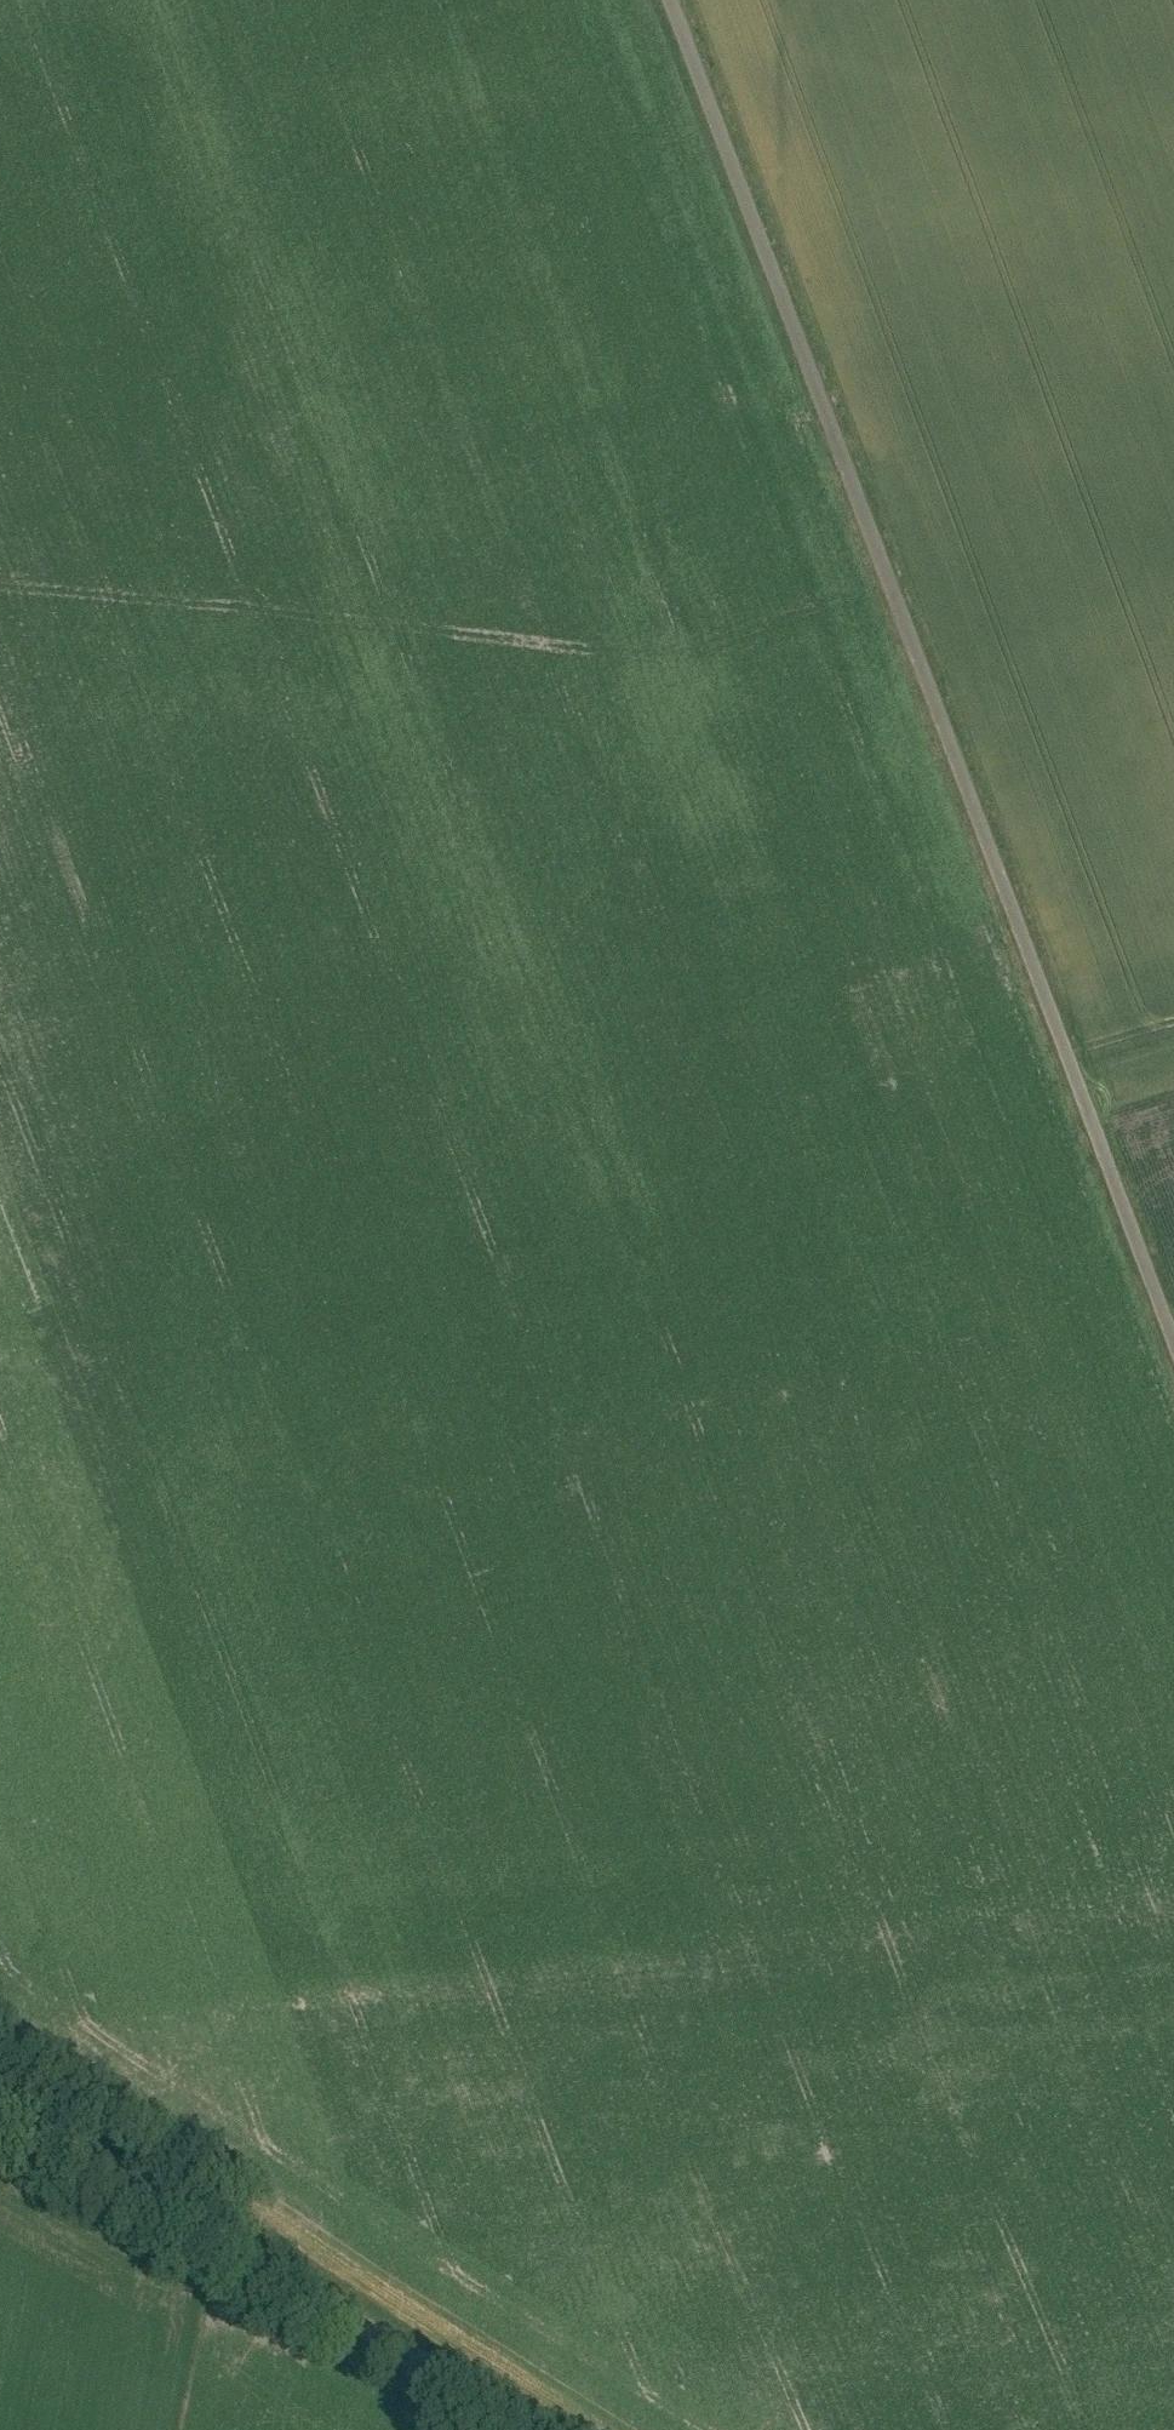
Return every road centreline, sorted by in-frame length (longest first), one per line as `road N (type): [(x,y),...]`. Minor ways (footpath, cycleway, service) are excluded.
road 1 (unclassified): [(1173,1342),(671,0)]
road 2 (unclassified): [(534,2429),(0,2109)]

